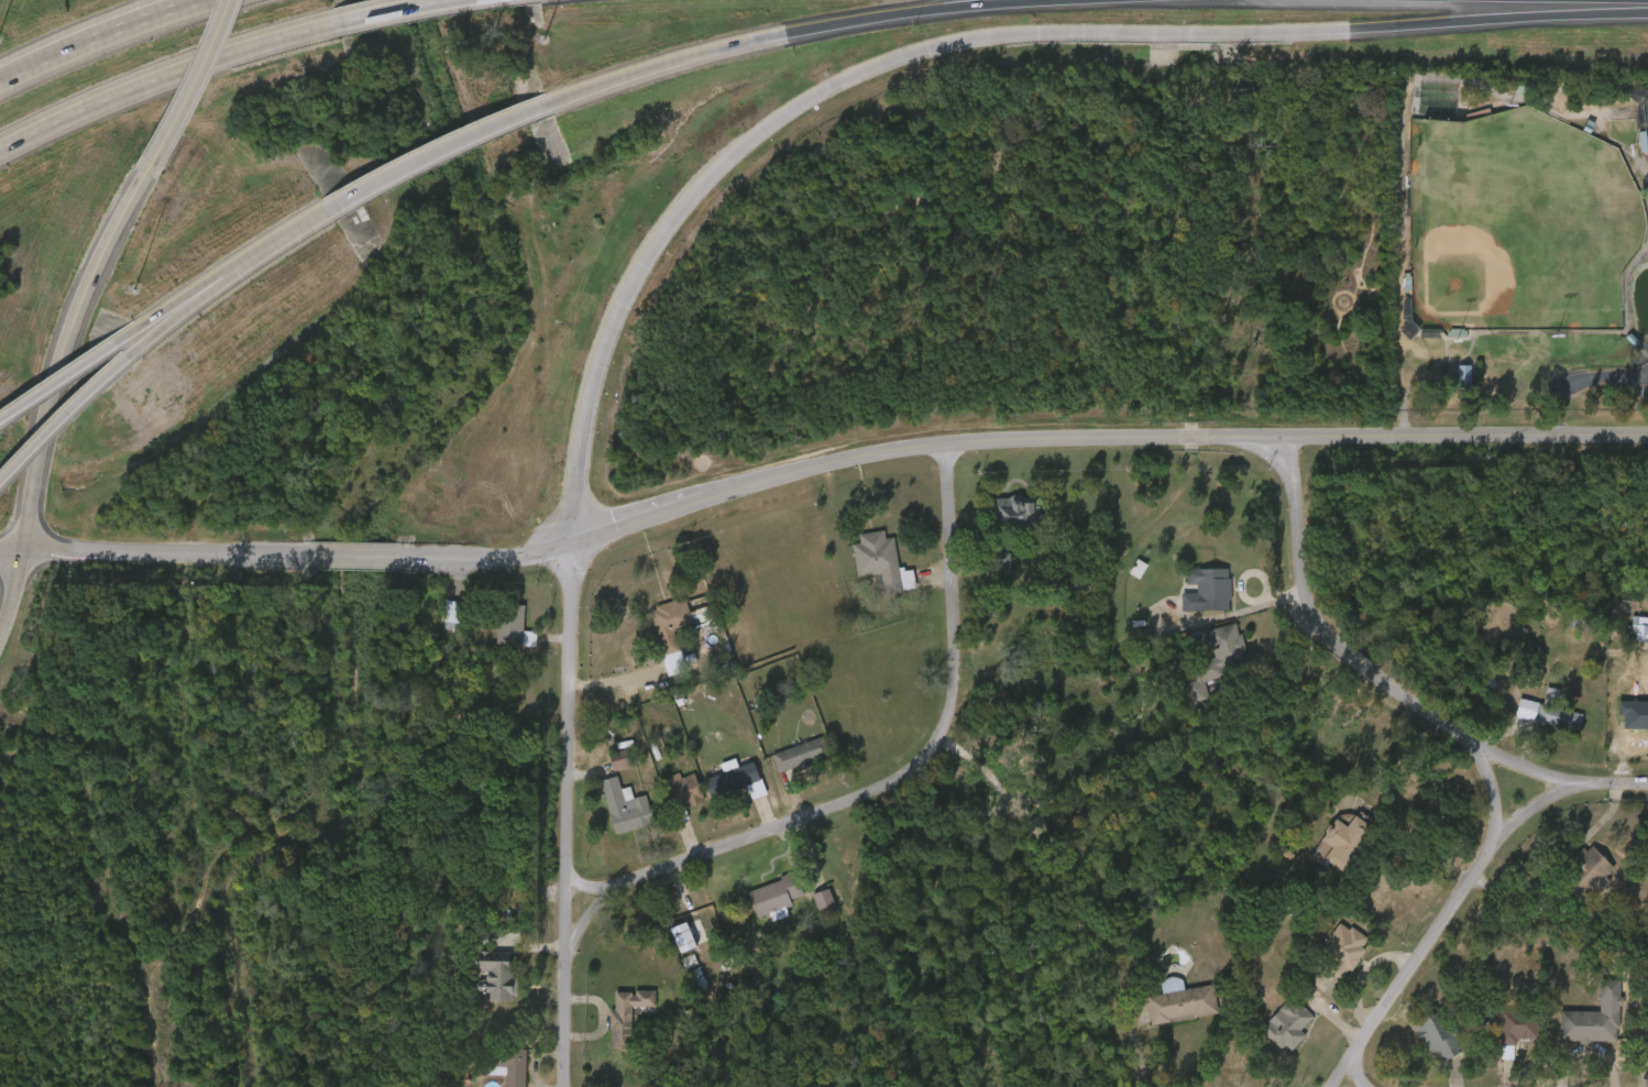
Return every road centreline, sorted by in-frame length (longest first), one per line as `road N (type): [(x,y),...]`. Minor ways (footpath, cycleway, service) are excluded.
road 1 (motorway): [(564,552),(591,395),(627,294),(696,196),(768,127),(850,74),(970,37),(1035,32),(1188,34),(1647,12)]
road 2 (tertiary): [(564,552),(813,470),(943,444),(1647,436)]
road 3 (residential): [(560,889),(609,888),(710,855),(889,781),(927,748),(946,712),(943,444)]
road 4 (residential): [(1284,438),(1298,608),(1469,745),(1523,772),(1574,783)]
road 5 (tertiary): [(0,623),(66,337),(106,243),(156,161)]
road 6 (motorway): [(541,106),(717,47),(993,0)]
road 7 (residential): [(1574,783),(1515,823),(1490,852),(1325,1086)]
road 8 (motorway): [(0,148),(132,88),(343,21)]
road 9 (residential): [(564,552),(560,889)]
road 10 (tertiary): [(0,550),(298,557)]
road 11 (motorway): [(339,205),(541,106)]
road 12 (residential): [(560,889),(557,1086)]
road 13 (motorway): [(0,488),(131,358)]
road 14 (tertiary): [(382,559),(520,562),(564,552)]
road 15 (tertiary): [(156,161),(196,96),(236,0)]
road 16 (motorway): [(0,422),(119,342)]
road 17 (motorway): [(131,358),(234,268)]
road 18 (motorway): [(119,342),(234,268)]
road 19 (motorway): [(234,268),(339,205)]

